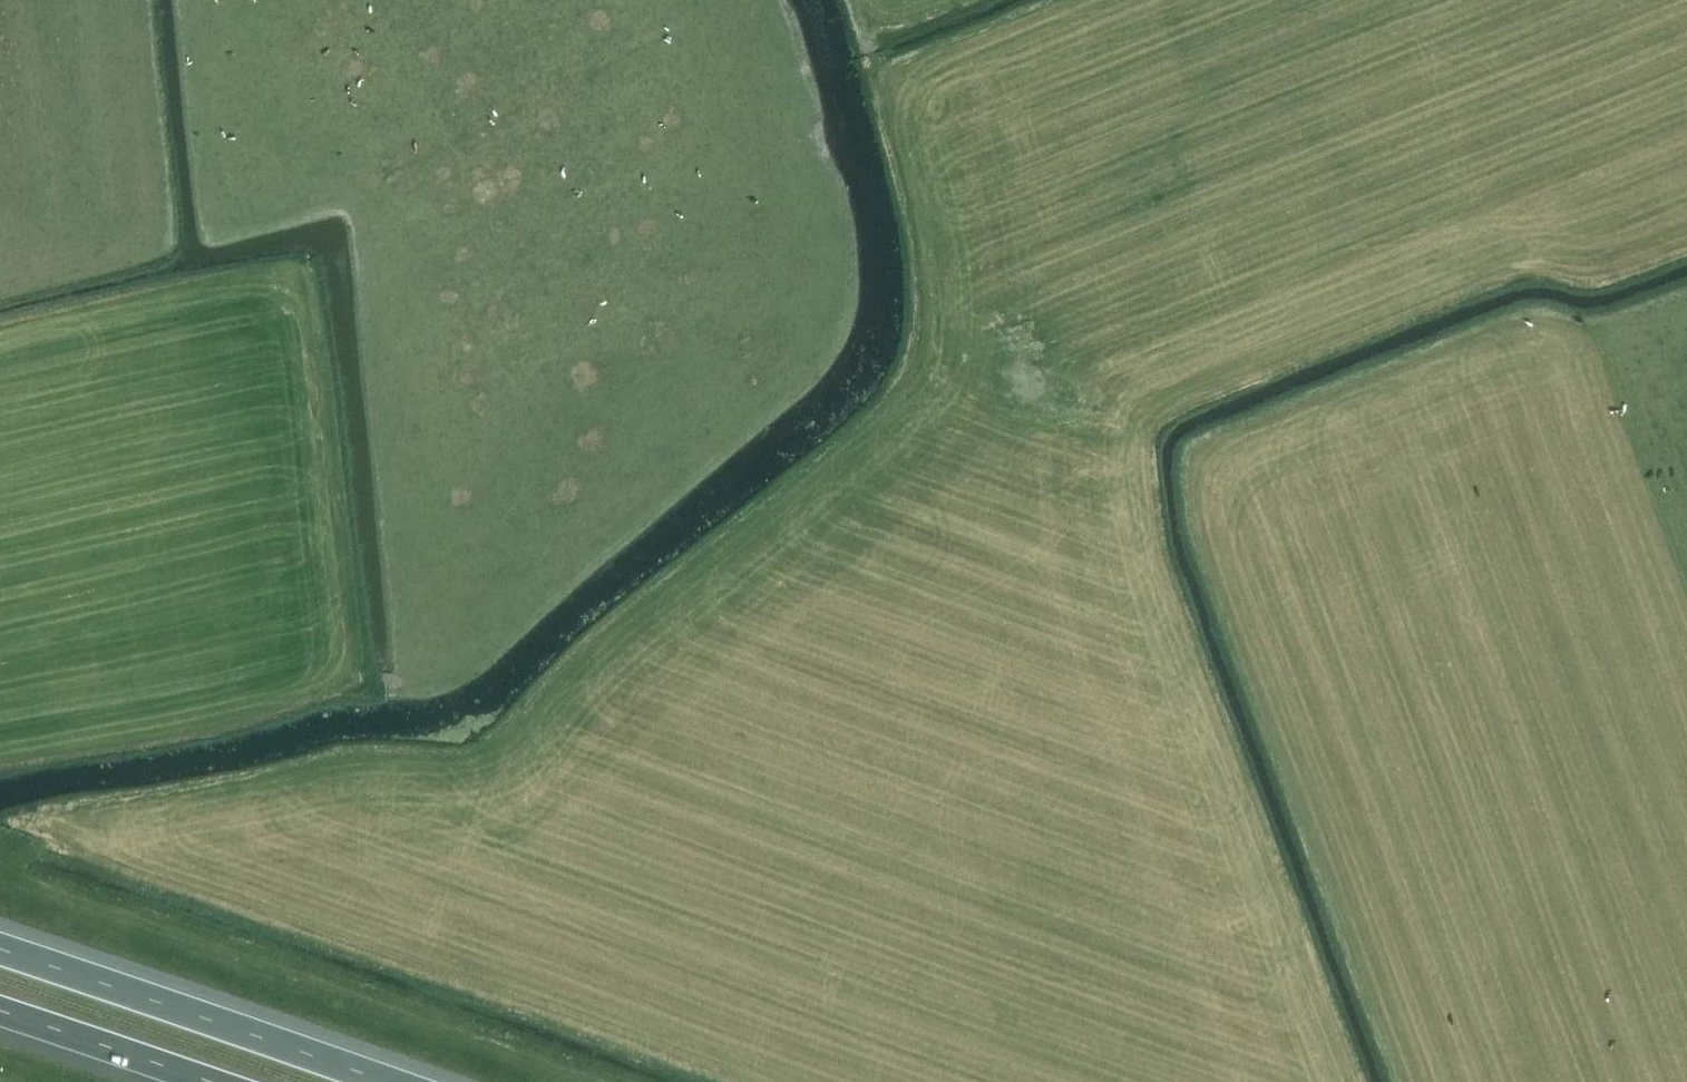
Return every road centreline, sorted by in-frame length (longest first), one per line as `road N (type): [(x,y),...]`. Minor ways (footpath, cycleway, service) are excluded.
road 1 (motorway): [(389,1081),(0,949)]
road 2 (motorway): [(0,1009),(218,1081)]

